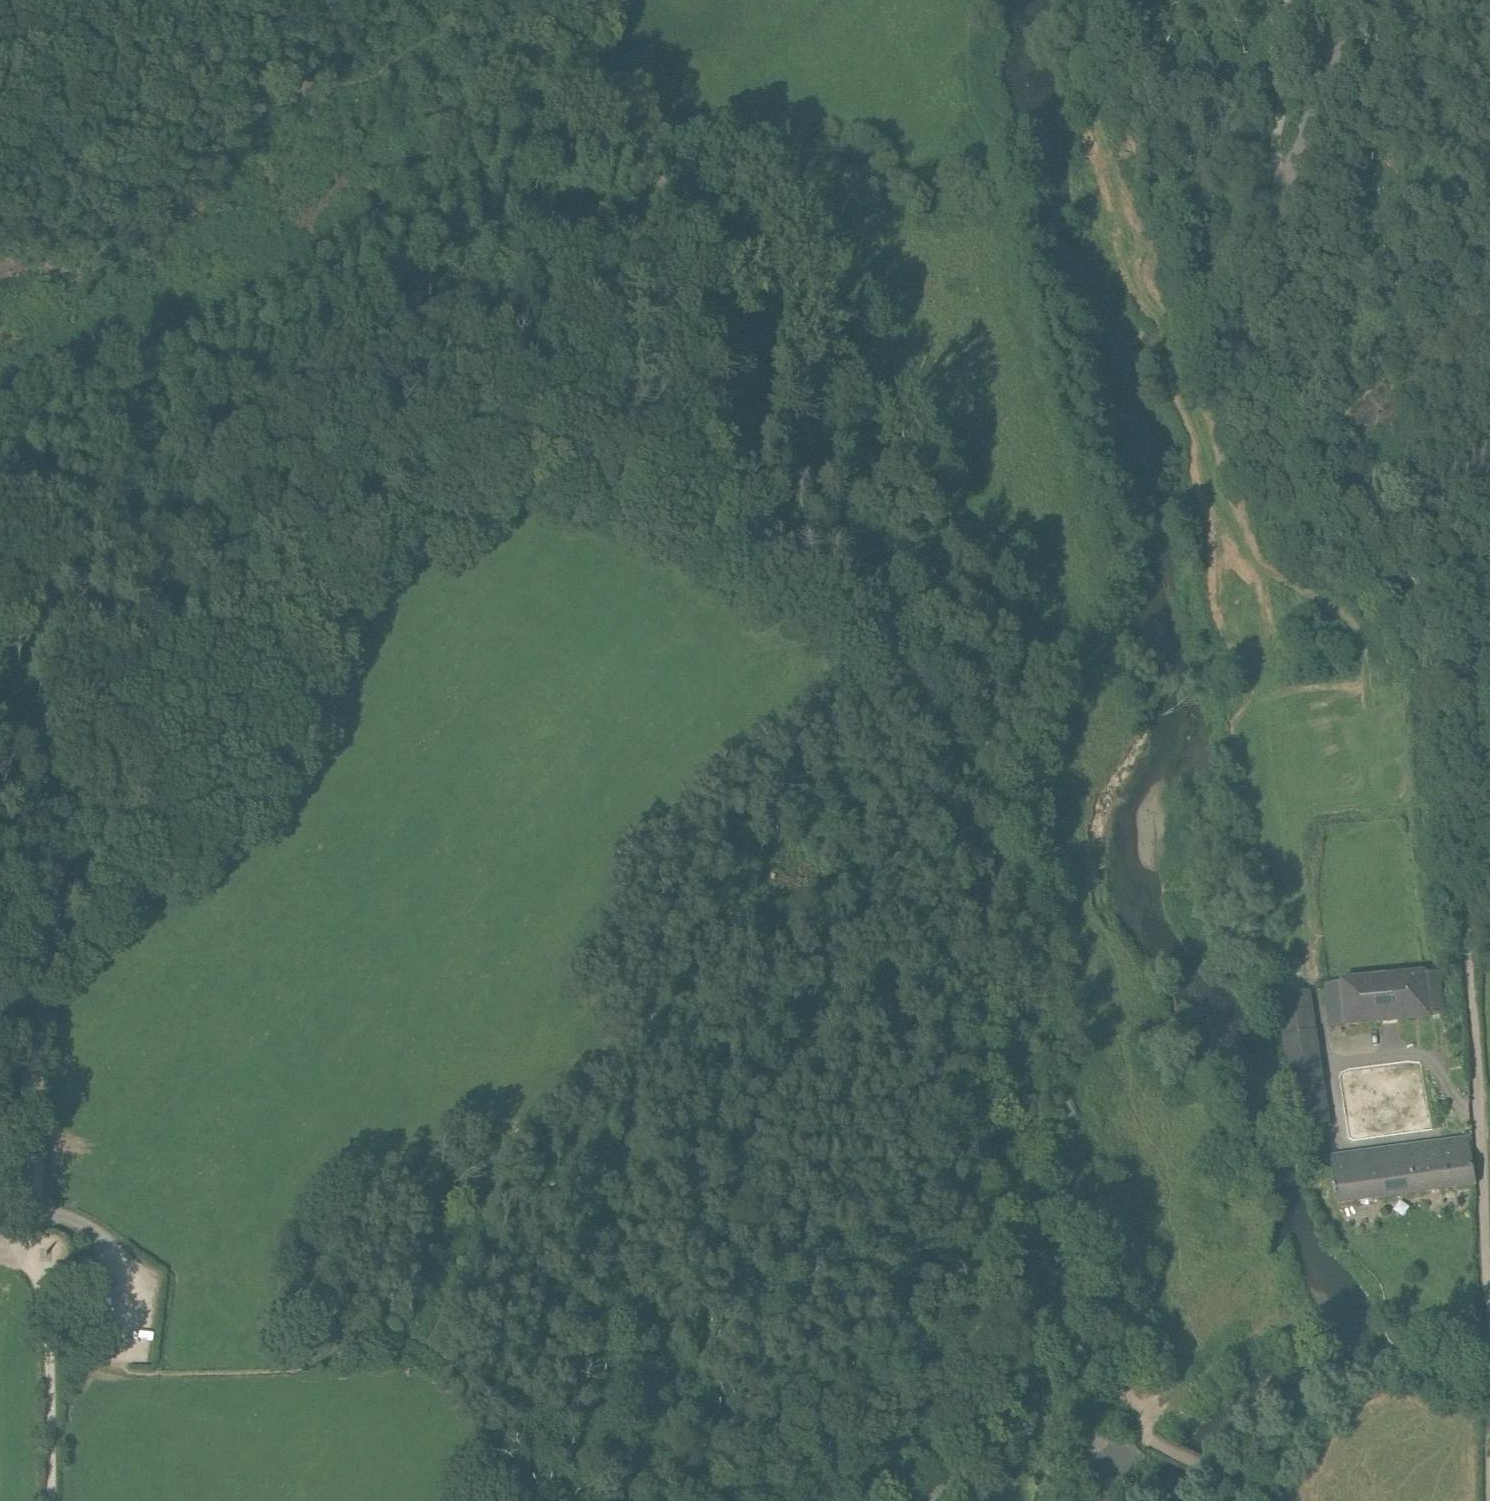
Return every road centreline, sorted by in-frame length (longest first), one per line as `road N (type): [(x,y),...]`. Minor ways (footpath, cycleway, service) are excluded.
road 1 (track): [(39,1085),(48,998),(292,752),(351,580),(379,537),(435,483),(475,454),(526,451),(575,462),(723,544)]
road 2 (track): [(952,642),(963,775),(954,876),(986,1156),(1073,1343),(1097,1372),(1141,1400),(1141,1434),(1253,1500)]
road 3 (track): [(1280,217),(1282,295),(1308,440),(1435,669),(1471,953)]
road 4 (track): [(665,182),(717,186),(803,282),(952,642)]
road 5 (track): [(723,544),(734,525),(733,502),(665,182)]
road 6 (track): [(1471,953),(1489,1307)]
road 7 (track): [(723,544),(881,619),(952,642)]
road 8 (track): [(1357,0),(1280,217)]
road 9 (track): [(1280,217),(1289,0)]
road 10 (track): [(1479,1108),(1458,1102),(1419,1051),(1333,1061)]
road 11 (track): [(559,93),(566,110),(613,134),(665,182)]
road 12 (track): [(32,1215),(39,1085)]

